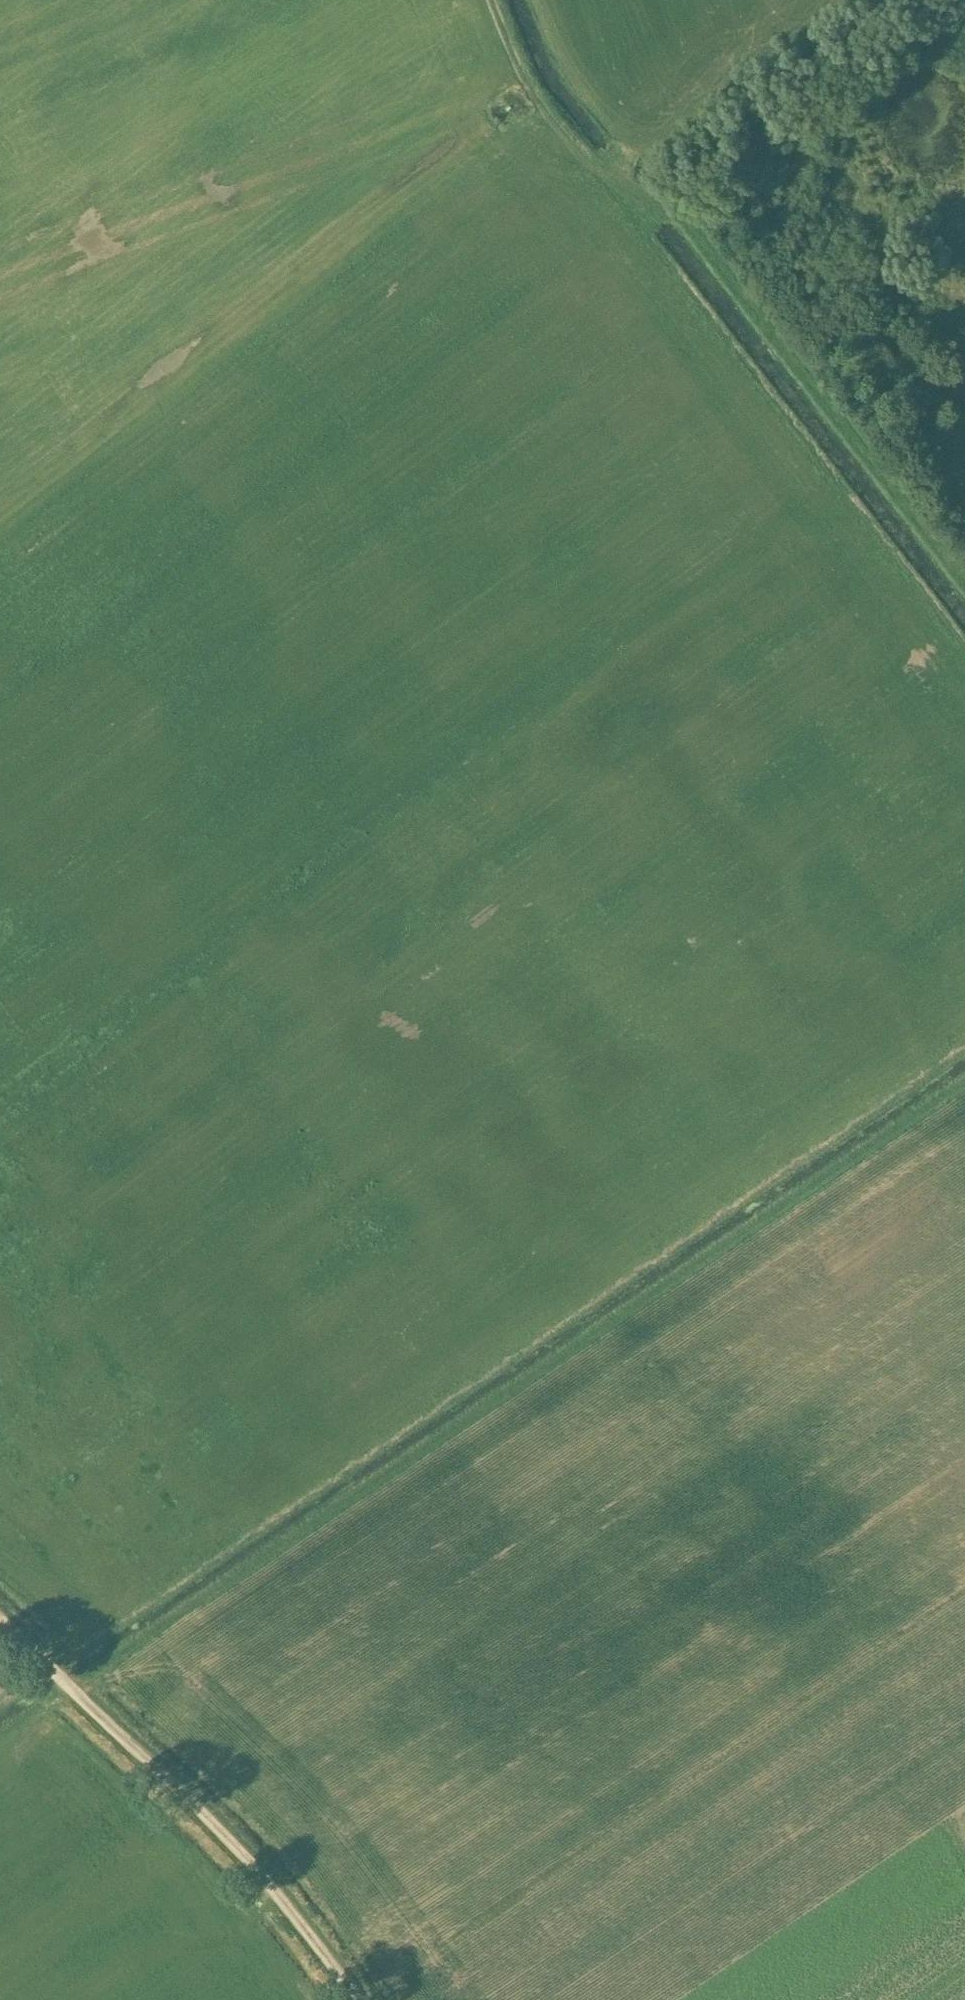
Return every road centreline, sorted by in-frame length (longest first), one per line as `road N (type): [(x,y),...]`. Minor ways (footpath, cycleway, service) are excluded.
road 1 (unclassified): [(356,1999),(273,1886),(0,1615)]

